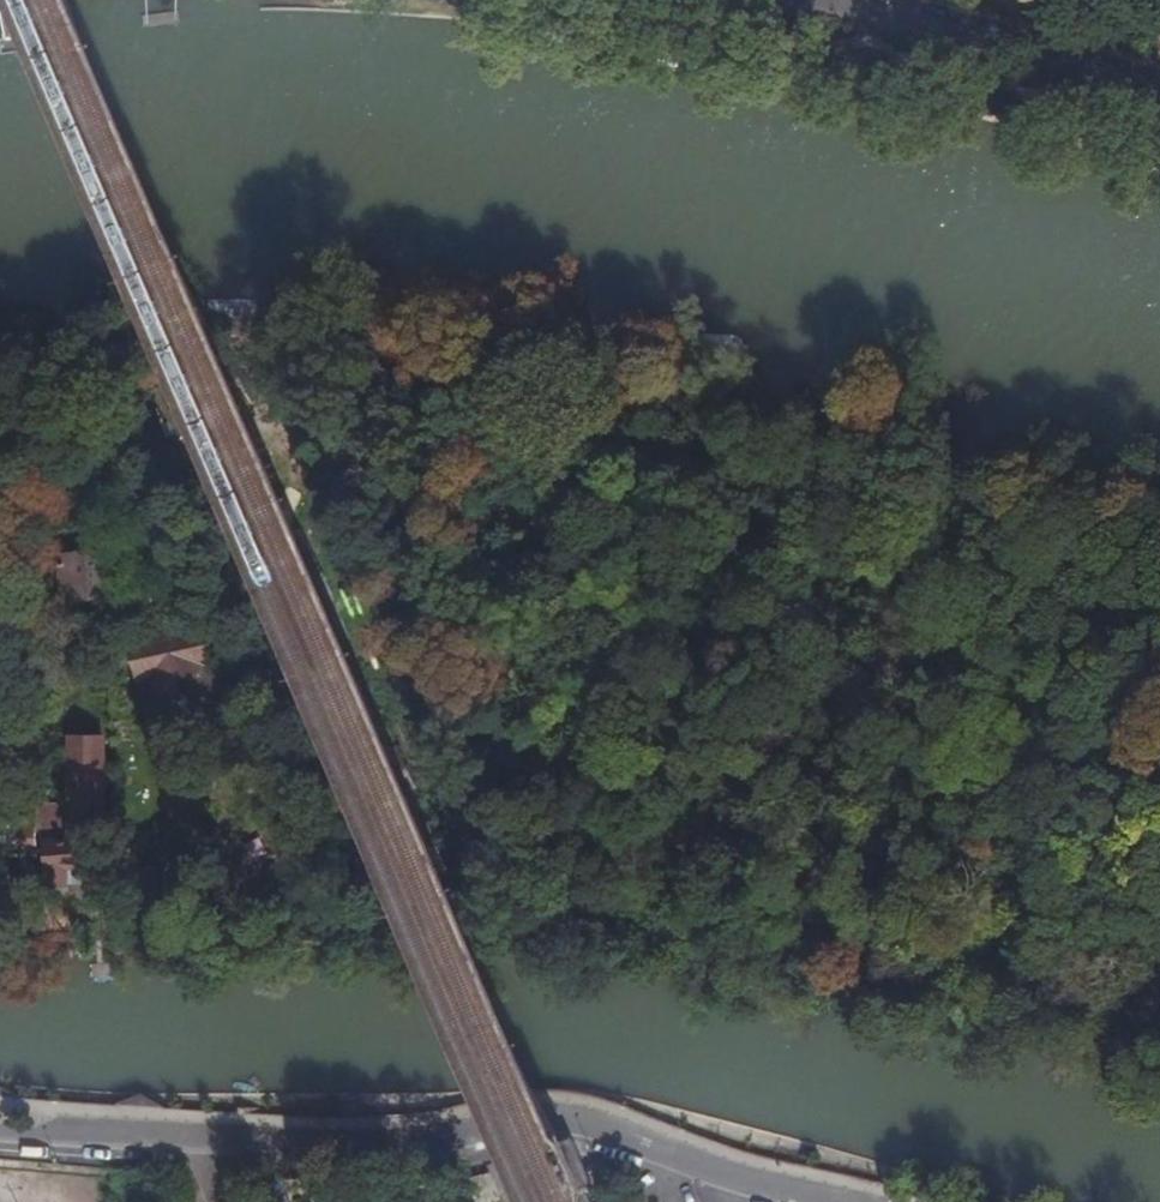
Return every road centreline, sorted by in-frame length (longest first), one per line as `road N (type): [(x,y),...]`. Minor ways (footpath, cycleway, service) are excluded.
road 1 (residential): [(842,1201),(736,1178),(586,1117),(385,1137),(181,1136)]
road 2 (residential): [(1159,96),(819,0)]
road 3 (residential): [(181,1136),(0,1121)]

